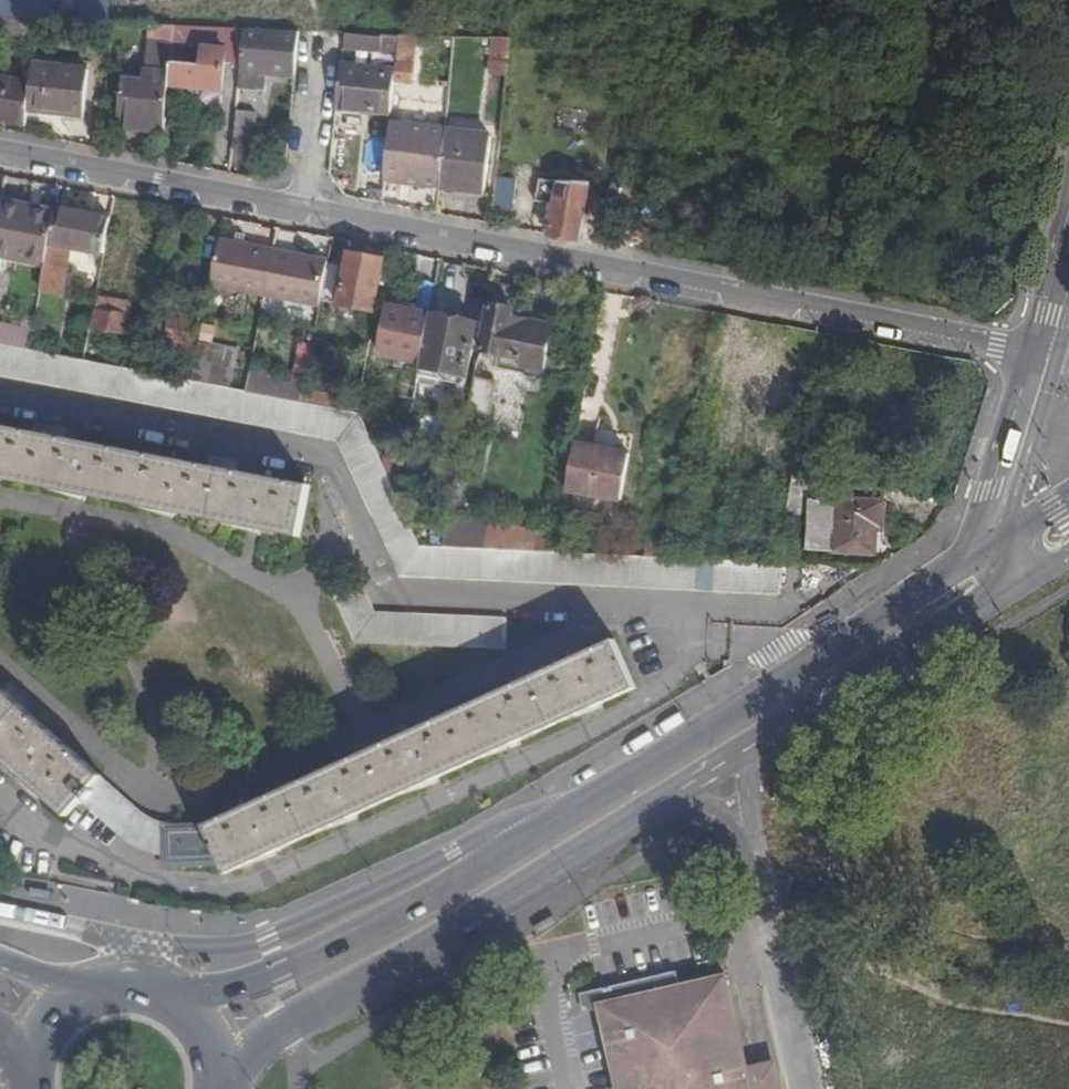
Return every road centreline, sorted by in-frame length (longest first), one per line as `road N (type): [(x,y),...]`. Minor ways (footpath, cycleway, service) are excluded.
road 1 (residential): [(0,150),(1042,361)]
road 2 (secondary): [(622,803),(536,836),(278,970),(178,1001)]
road 3 (secondary): [(222,1074),(534,883),(622,803)]
road 4 (secondary): [(1042,361),(948,600)]
road 5 (secondary): [(746,725),(948,600)]
road 6 (secondary): [(746,725),(622,803)]
road 7 (tertiary): [(1068,530),(948,600)]
road 8 (secondary): [(1068,240),(1042,361)]

